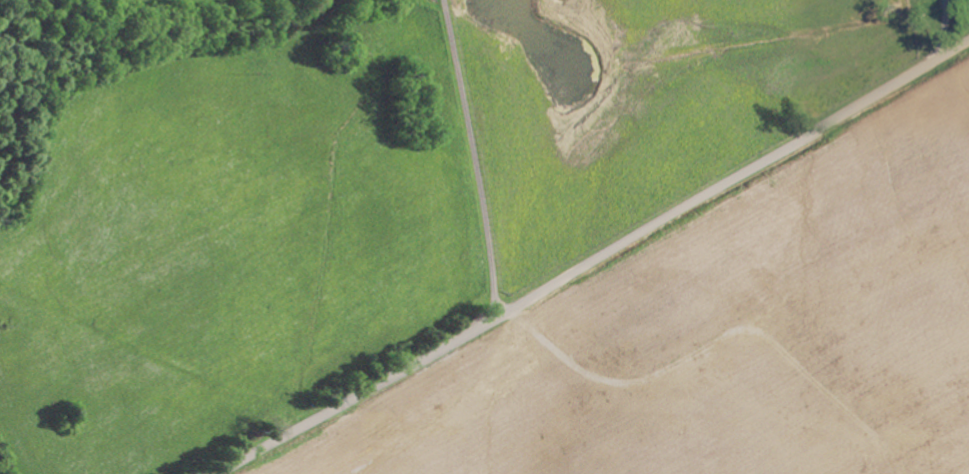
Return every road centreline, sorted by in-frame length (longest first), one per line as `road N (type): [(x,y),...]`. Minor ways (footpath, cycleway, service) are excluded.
road 1 (residential): [(218,473),(968,44)]
road 2 (residential): [(486,324),(442,0)]

